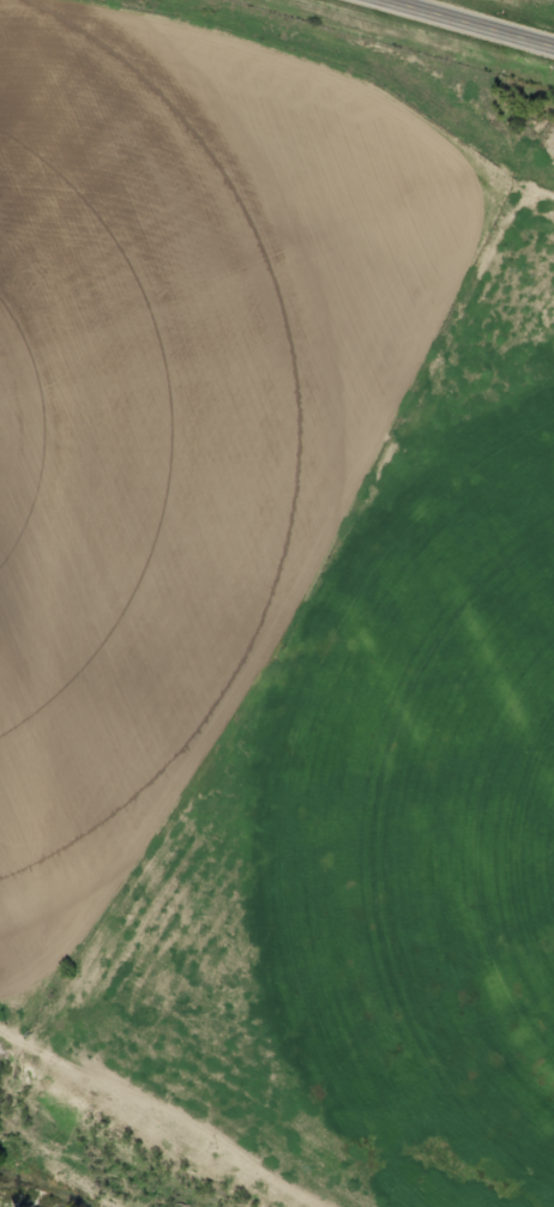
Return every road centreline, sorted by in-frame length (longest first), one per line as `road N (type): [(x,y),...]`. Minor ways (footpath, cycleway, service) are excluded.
road 1 (residential): [(463,1206),(317,1158),(0,998)]
road 2 (primary): [(553,46),(391,0)]

